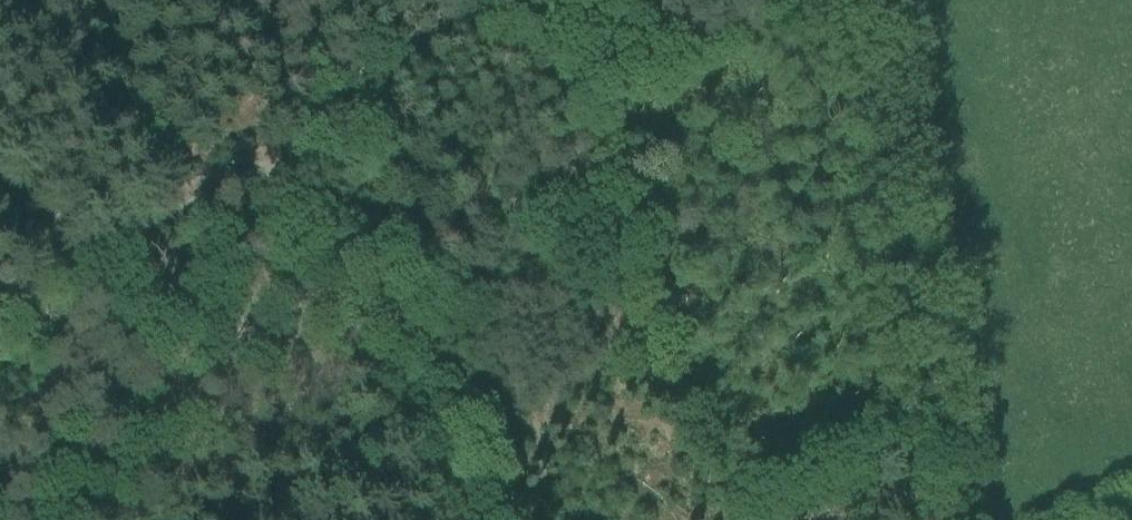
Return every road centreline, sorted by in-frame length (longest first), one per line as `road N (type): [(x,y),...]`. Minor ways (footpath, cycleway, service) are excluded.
road 1 (track): [(458,519),(254,141),(467,0)]
road 2 (track): [(254,141),(0,295)]
road 3 (track): [(106,0),(179,182)]

